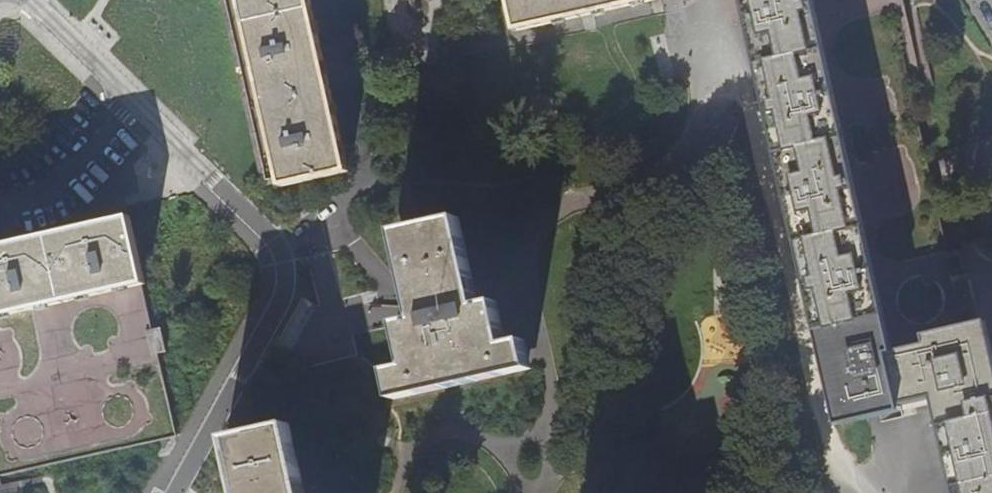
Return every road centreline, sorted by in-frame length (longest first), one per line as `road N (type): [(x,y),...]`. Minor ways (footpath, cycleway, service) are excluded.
road 1 (residential): [(178,492),(276,312),(287,280),(282,252),(30,0)]

